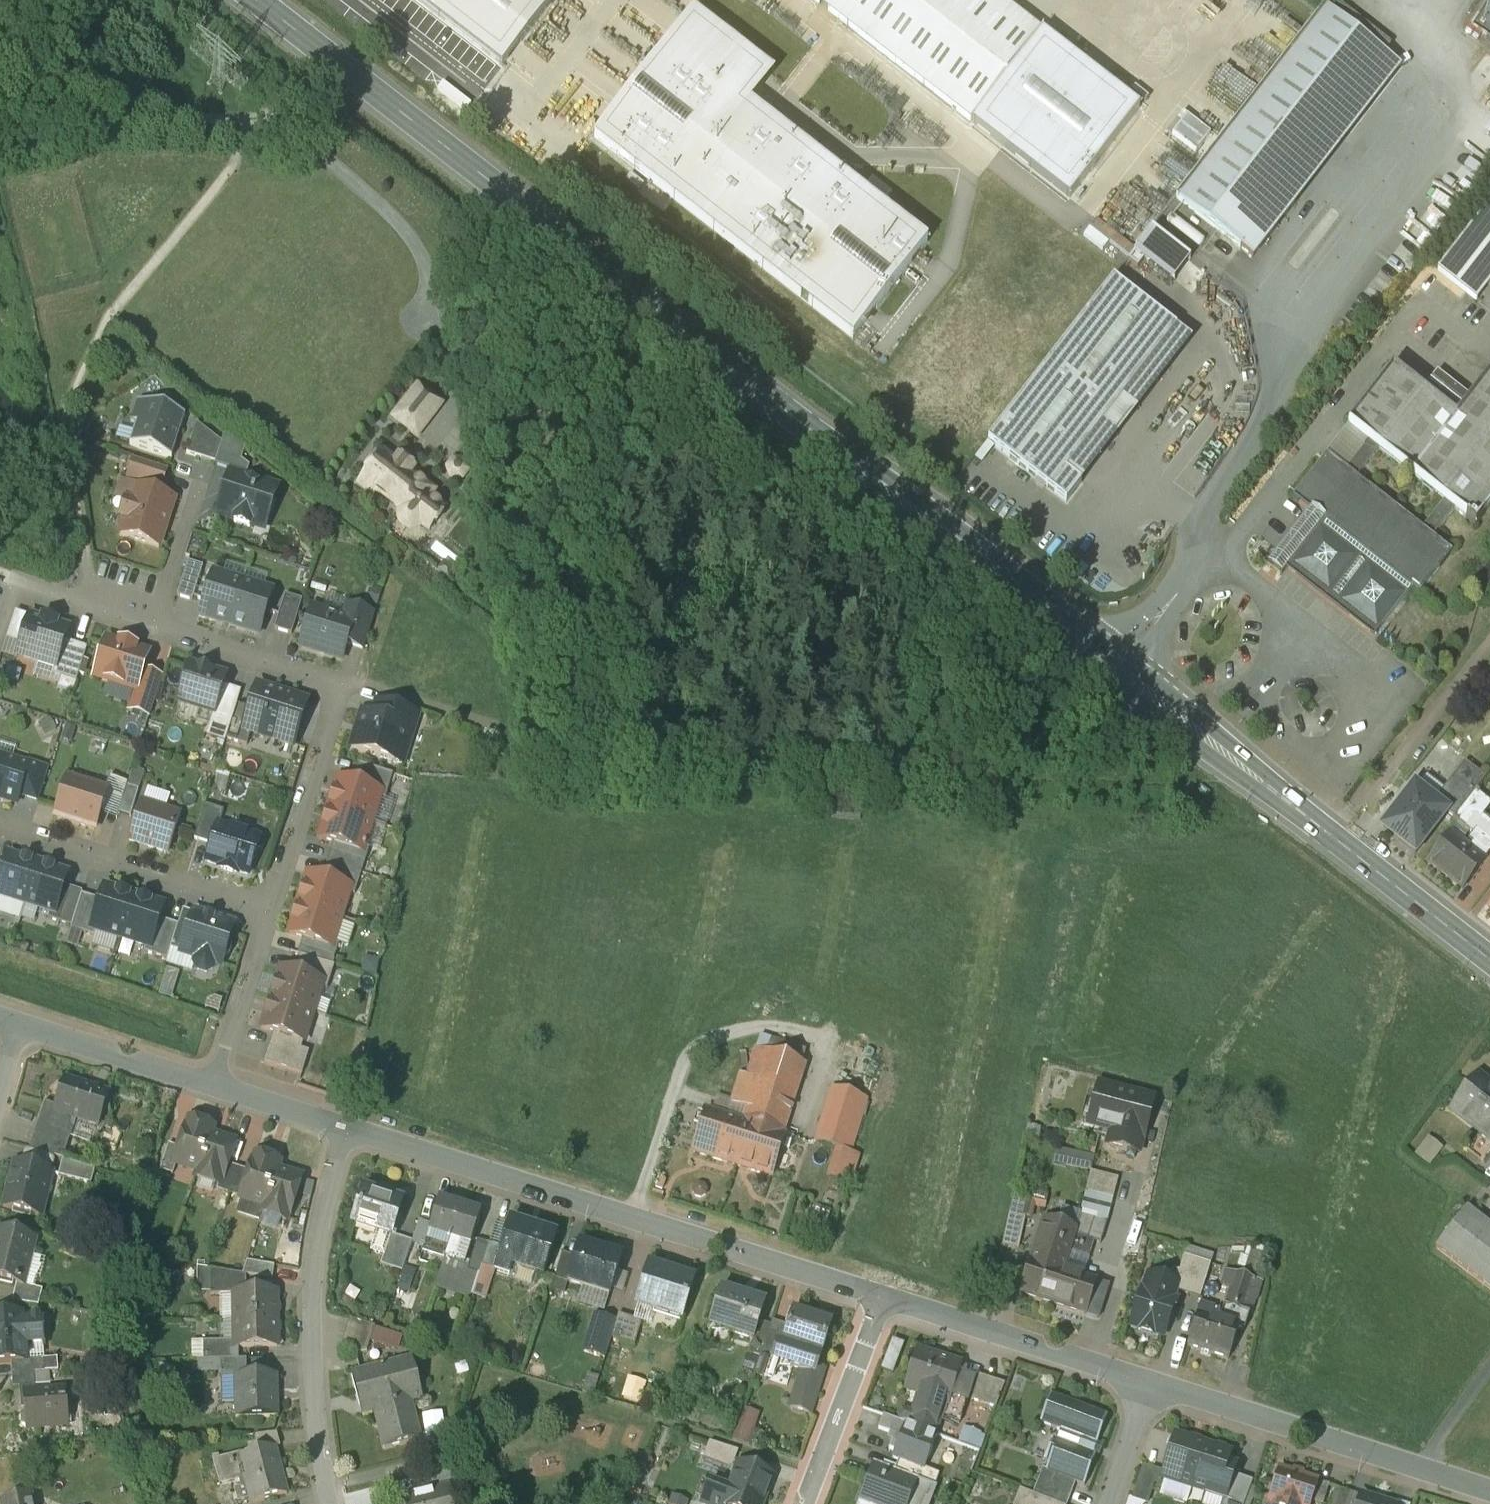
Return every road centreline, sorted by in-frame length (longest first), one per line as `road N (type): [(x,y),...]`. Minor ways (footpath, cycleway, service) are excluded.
road 1 (residential): [(454,1160),(522,941),(559,926),(590,925),(1060,1046),(1086,929),(1342,994),(1255,1413)]
road 2 (secondary): [(256,0),(1489,962)]
road 3 (residential): [(454,1160),(877,1290)]
road 4 (residential): [(275,901),(334,712),(332,689),(152,626)]
road 5 (residential): [(347,1127),(322,1216),(312,1295),(316,1427),(330,1503)]
road 6 (residential): [(275,901),(0,815)]
road 7 (residential): [(877,1290),(1148,1378)]
road 8 (residential): [(1255,1413),(1489,1489)]
road 9 (residential): [(795,1503),(877,1290)]
road 10 (residential): [(26,1027),(219,1089)]
road 11 (residential): [(219,1089),(275,901)]
road 12 (residential): [(152,626),(199,478)]
road 13 (residential): [(152,626),(15,582)]
road 14 (residential): [(219,1089),(347,1127)]
road 15 (residential): [(1148,1378),(1105,1503)]

